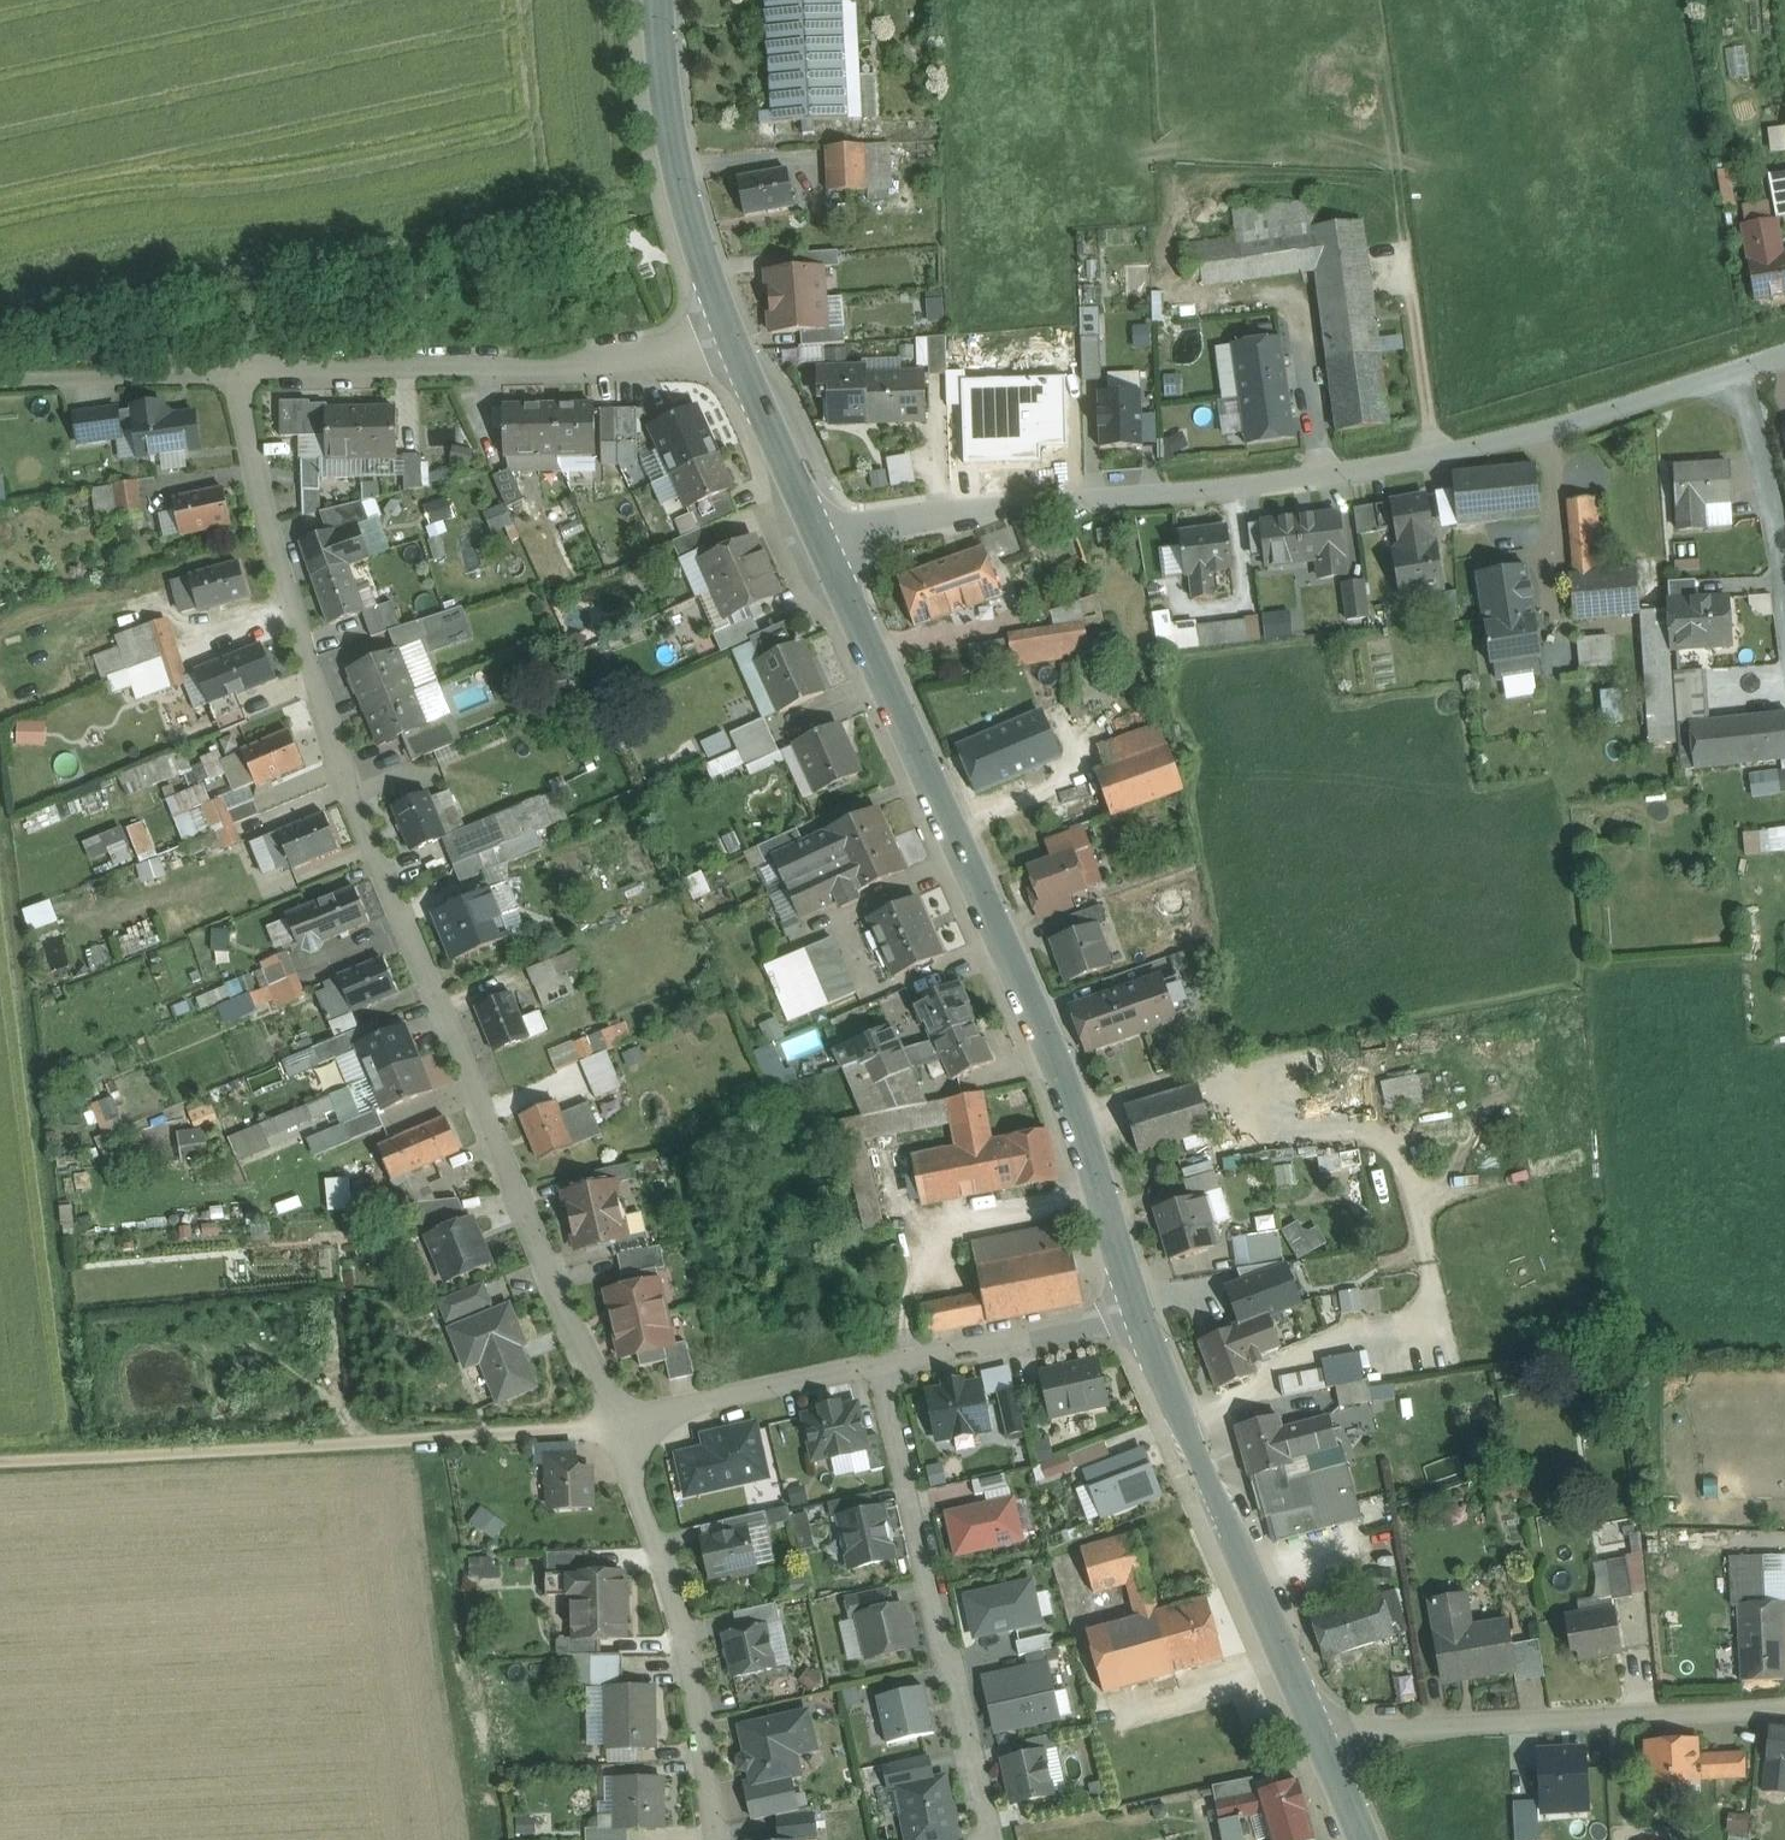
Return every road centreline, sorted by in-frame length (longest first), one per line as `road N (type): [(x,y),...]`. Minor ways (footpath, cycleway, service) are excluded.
road 1 (residential): [(233,372),(288,611),(345,779),(624,1427)]
road 2 (residential): [(825,549),(1039,497),(1452,455),(1612,415),(1784,352)]
road 3 (secondary): [(1144,1317),(1032,999),(825,549)]
road 4 (track): [(624,1427),(0,1460)]
road 5 (residential): [(731,341),(709,352),(585,361),(233,372)]
road 6 (residential): [(888,1367),(992,1839)]
road 7 (secondary): [(1330,1743),(1144,1317)]
road 8 (residential): [(1330,1743),(1458,1717),(1784,1702)]
road 9 (residential): [(624,1427),(700,1684),(723,1839)]
road 10 (secondary): [(731,341),(684,208),(656,0)]
road 11 (residential): [(888,1367),(624,1427)]
road 12 (residential): [(1144,1317),(888,1367)]
road 13 (residential): [(233,372),(0,382)]
road 14 (secondary): [(825,549),(731,341)]

